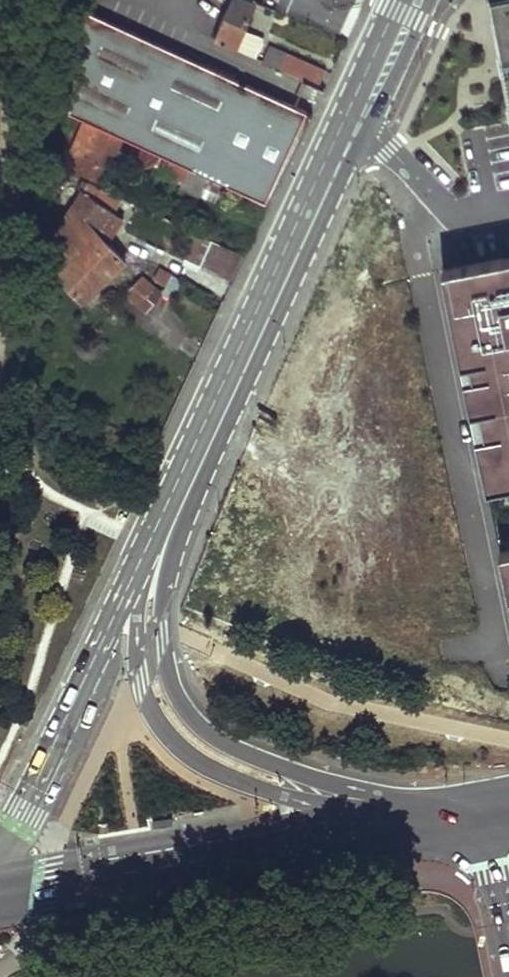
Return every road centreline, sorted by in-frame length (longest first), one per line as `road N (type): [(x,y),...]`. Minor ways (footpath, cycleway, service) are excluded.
road 1 (primary): [(180,504),(409,0)]
road 2 (primary): [(426,822),(242,754),(179,702),(166,669),(162,599),(180,504)]
road 3 (primary): [(426,822),(0,892)]
road 4 (primary): [(180,504),(0,855)]
road 5 (residential): [(6,147),(33,154),(40,0)]

